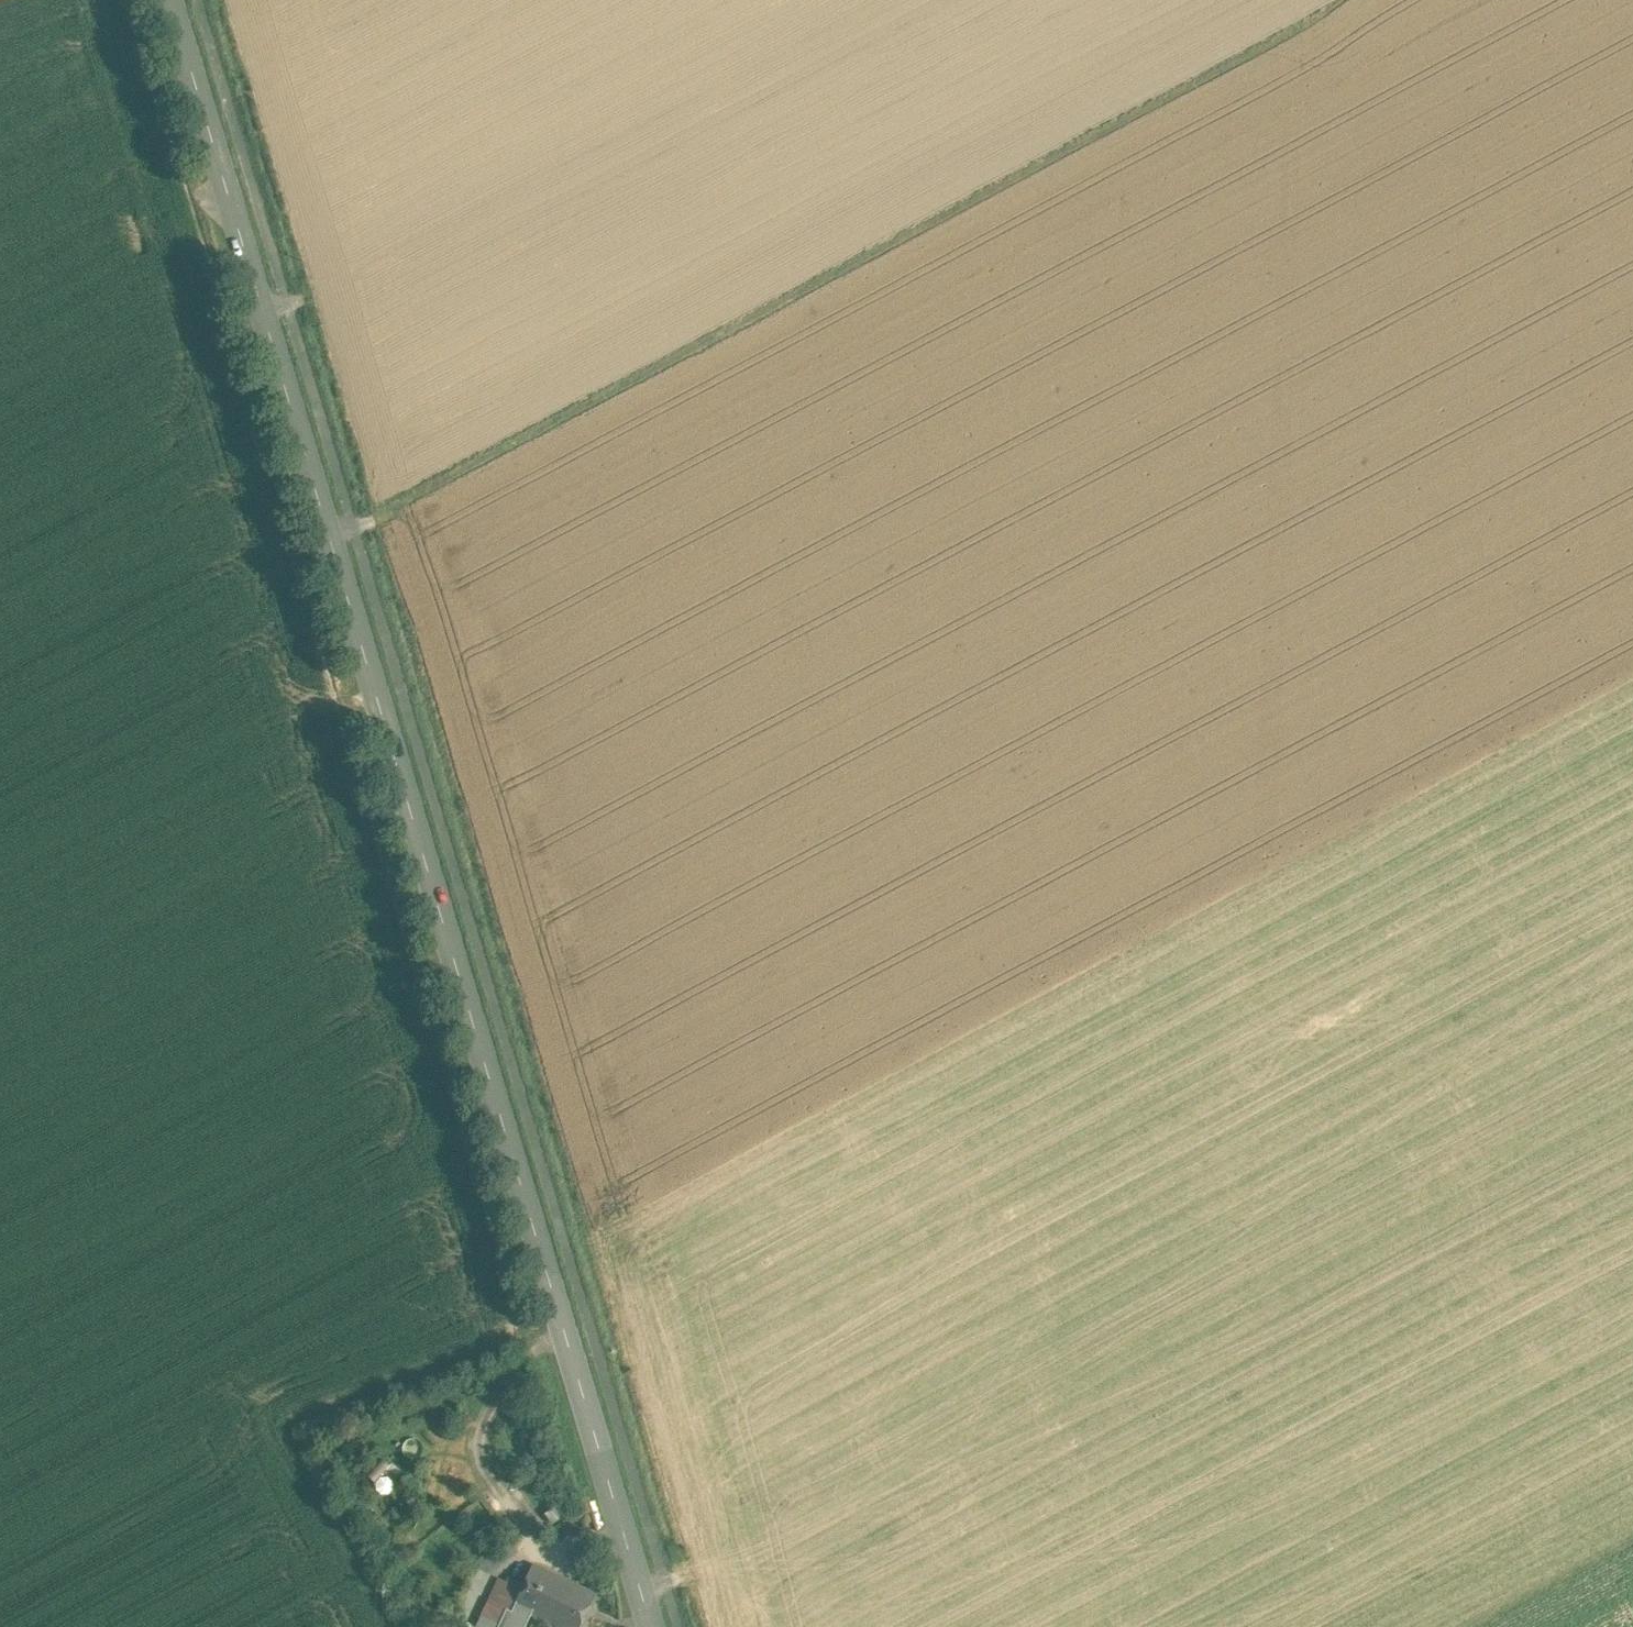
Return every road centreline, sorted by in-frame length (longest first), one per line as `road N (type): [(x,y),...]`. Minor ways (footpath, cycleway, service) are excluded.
road 1 (secondary): [(172,0),(652,1626)]

